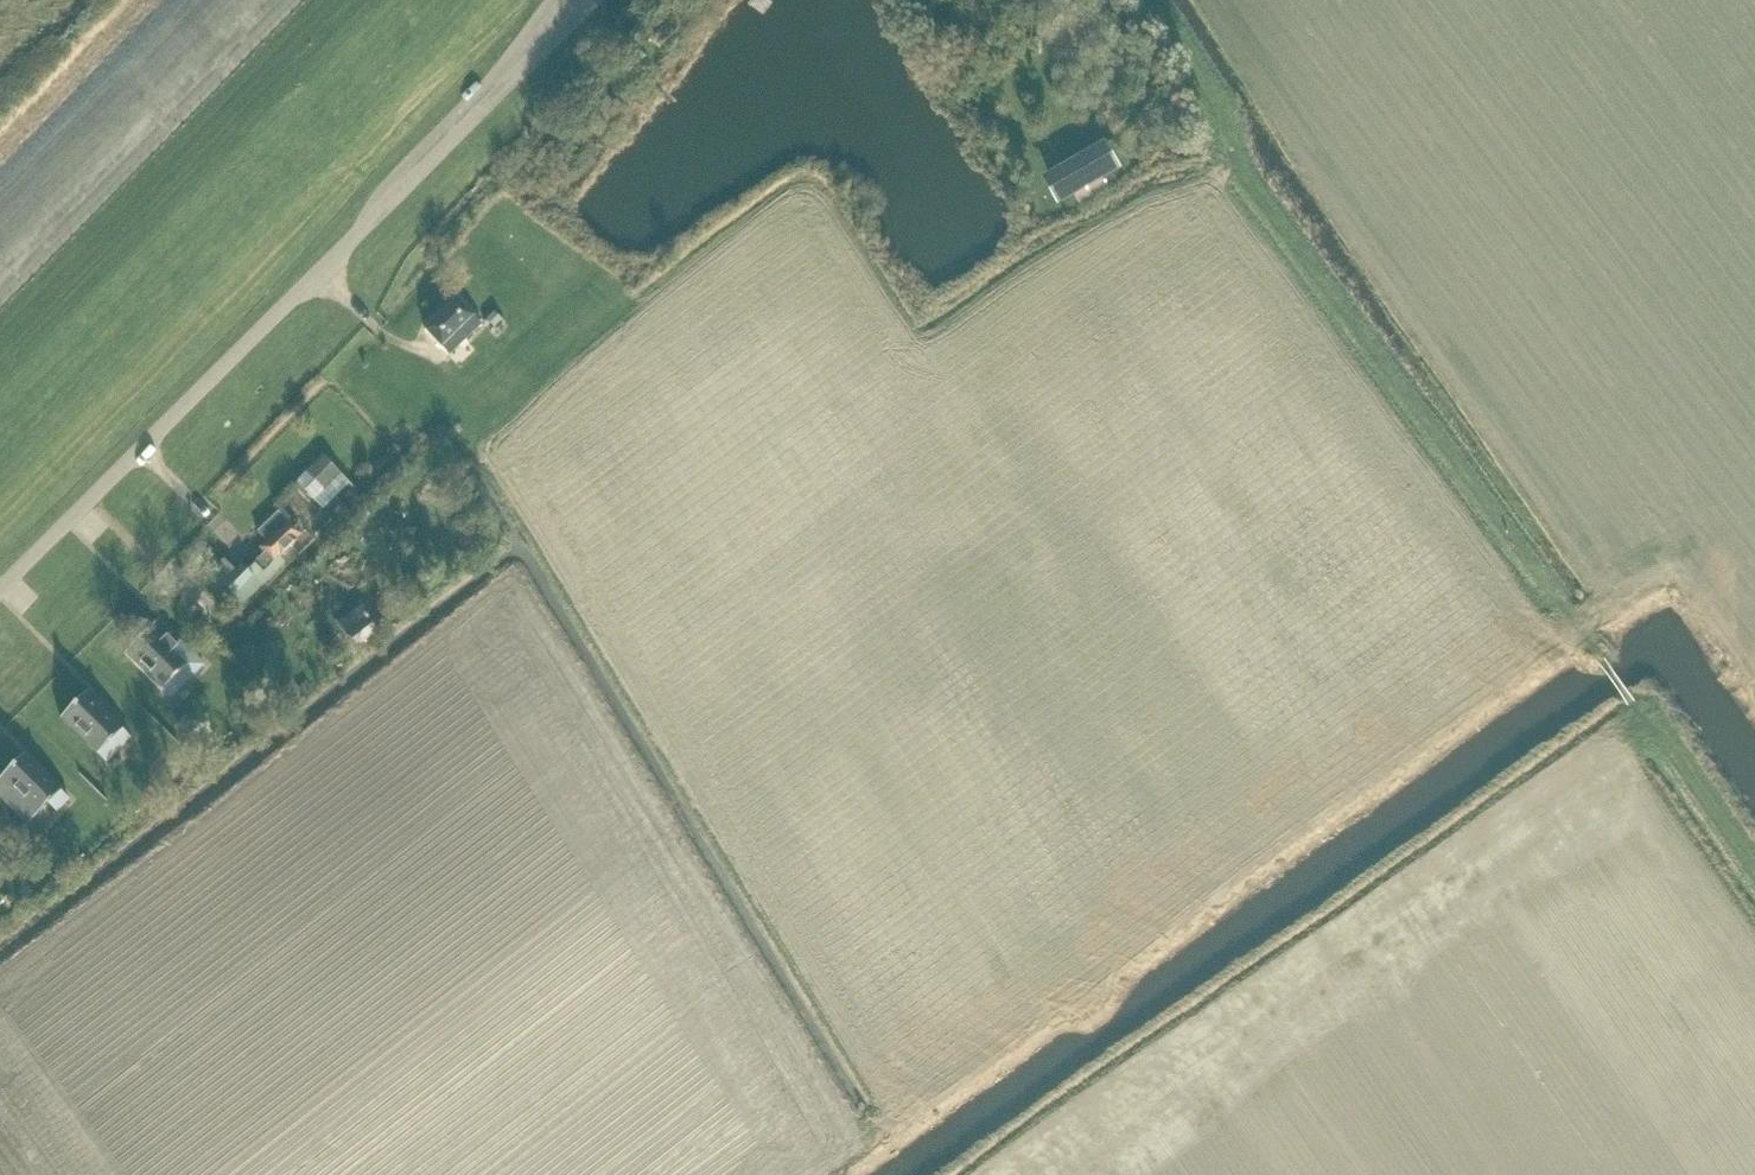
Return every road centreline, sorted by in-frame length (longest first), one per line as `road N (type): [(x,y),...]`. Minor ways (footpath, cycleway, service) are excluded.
road 1 (unclassified): [(0,591),(465,119),(532,38)]

